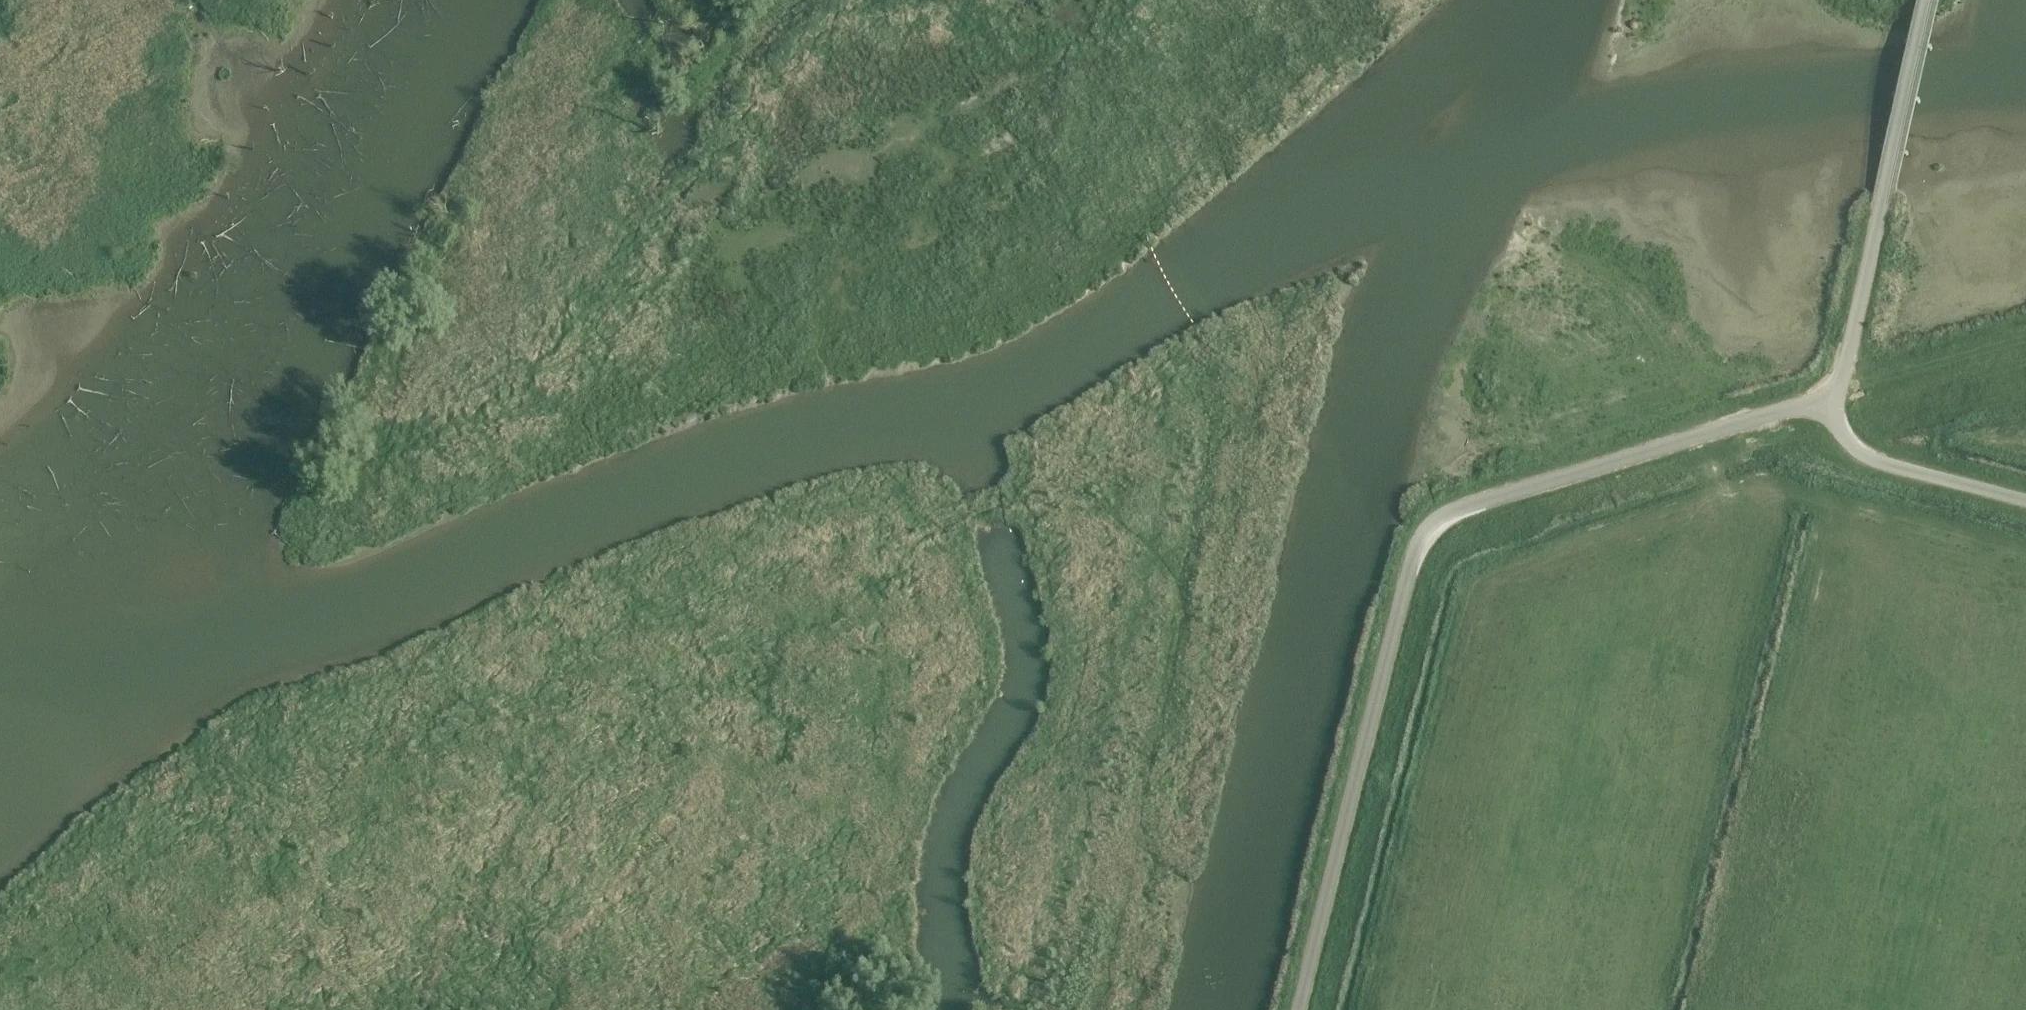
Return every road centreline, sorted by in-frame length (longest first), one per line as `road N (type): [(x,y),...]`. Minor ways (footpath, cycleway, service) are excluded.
road 1 (unclassified): [(1298,1009),(1414,542),(1440,516),(1495,494),(1835,404)]
road 2 (unclassified): [(1835,404),(1929,0)]
road 3 (unclassified): [(2025,502),(1868,454),(1837,424),(1835,404)]

